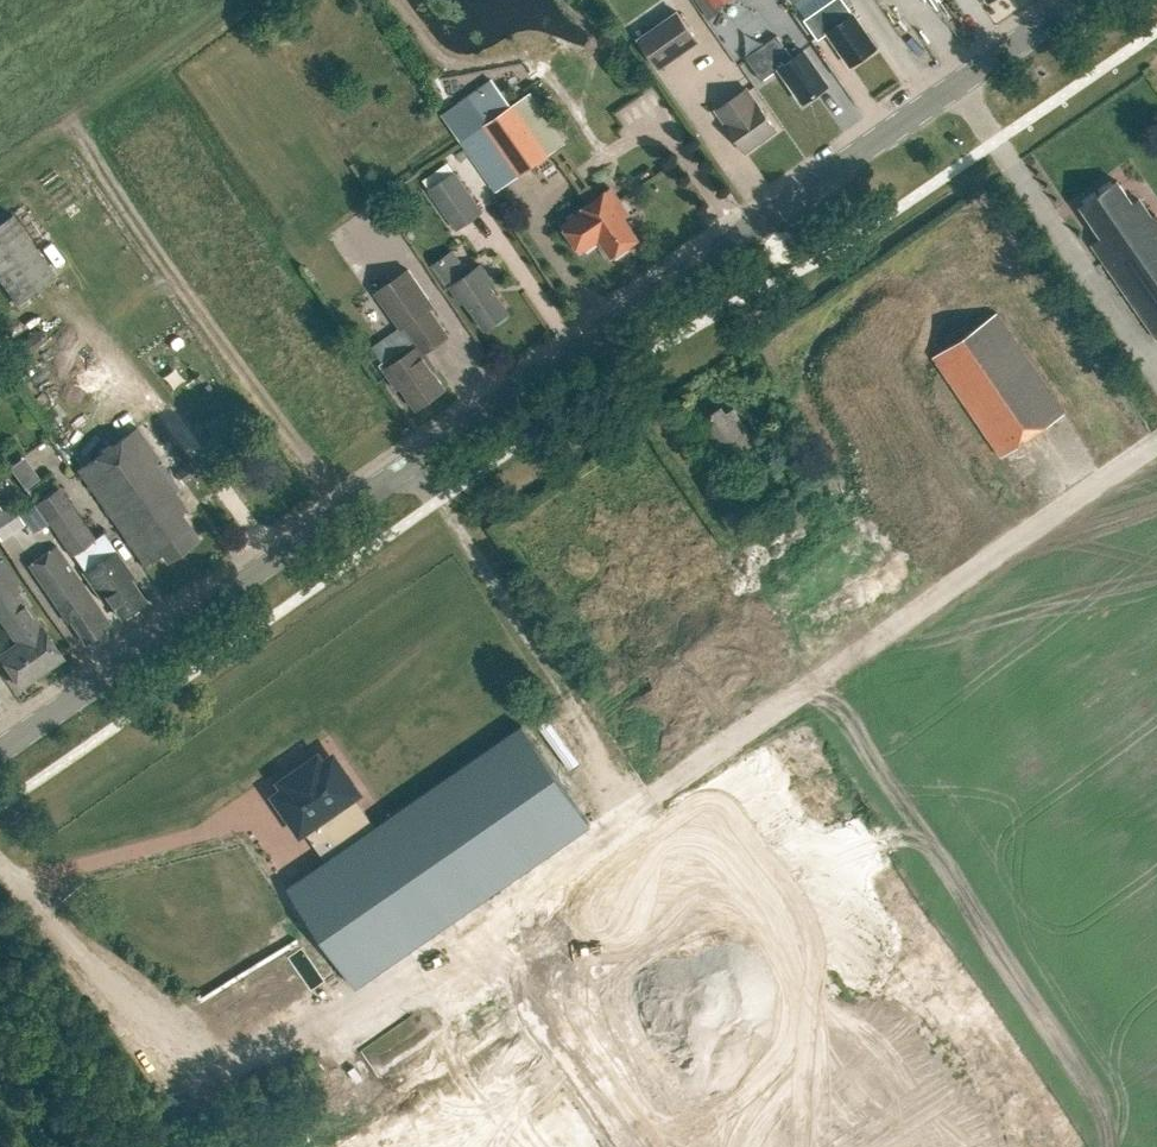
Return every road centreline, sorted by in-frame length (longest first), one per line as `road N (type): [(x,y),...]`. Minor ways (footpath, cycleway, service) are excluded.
road 1 (tertiary): [(0,748),(1079,0)]

